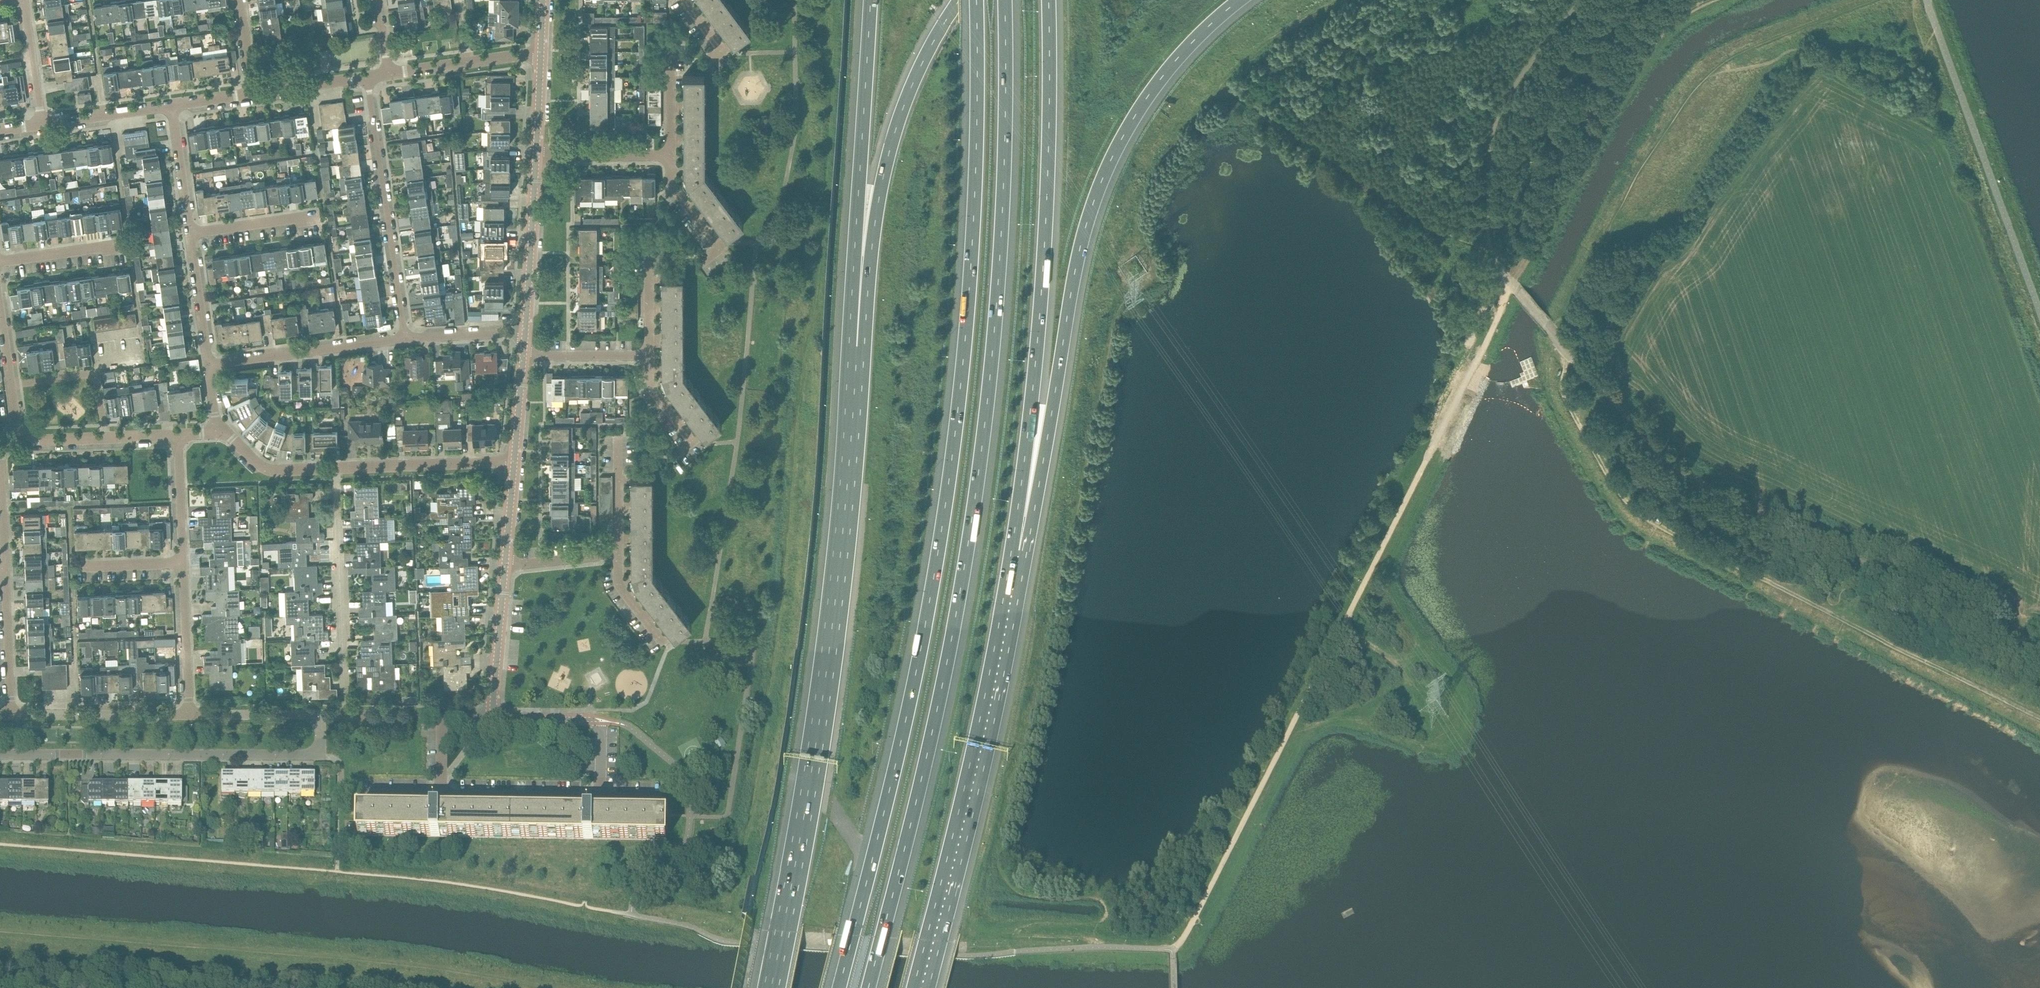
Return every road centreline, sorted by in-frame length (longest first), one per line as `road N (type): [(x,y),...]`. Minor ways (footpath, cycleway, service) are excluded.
road 1 (track): [(1100,946),(1010,936),(1032,926),(1100,923),(1108,911),(1091,900),(1020,894),(1004,864),(1115,322),(1160,277),(1144,222),(1157,180),(1201,116),(1236,99),(1462,248),(1495,259)]
road 2 (motorway): [(976,0),(970,285),(955,447),(902,742),(840,987)]
road 3 (motorway): [(869,987),(931,746),(982,450),(1004,179),(1005,0)]
road 4 (unclassified): [(2039,652),(1678,468),(1598,389),(1503,272)]
road 5 (motorway): [(857,353),(819,728),(771,987)]
road 6 (track): [(1565,351),(1565,392),(1627,509),(2039,718)]
road 7 (motorway): [(1017,559),(1095,198),(1159,81),(1241,0)]
road 8 (motorway): [(1017,559),(1043,286),(1049,0)]
road 9 (residential): [(0,754),(321,754),(321,716),(189,715)]
road 10 (motorway): [(922,987),(976,771),(1017,559)]
road 11 (motorway): [(962,0),(895,131),(857,353)]
road 12 (motorway): [(871,0),(857,353)]
road 13 (unclassified): [(526,331),(542,53)]
road 14 (residential): [(367,78),(405,339)]
road 15 (unclassified): [(501,717),(495,701),(515,463)]
road 16 (residential): [(346,713),(336,469)]
road 17 (residential): [(208,366),(405,339)]
road 18 (residential): [(515,463),(336,469)]
road 19 (residential): [(189,715),(11,715)]
road 20 (residential): [(601,796),(602,729),(590,719),(501,717)]
road 21 (track): [(1358,0),(1260,53),(1235,81),(1236,99)]
road 22 (residential): [(440,790),(601,796)]
road 23 (residential): [(178,435),(36,442),(20,435)]
road 24 (residential): [(389,75),(542,53)]
road 25 (residential): [(189,715),(184,565)]
road 26 (track): [(1344,624),(1425,696),(1438,728)]
road 27 (residential): [(11,715),(6,573)]
road 28 (residential): [(190,235),(326,215)]
road 29 (residential): [(20,435),(0,302)]
road 30 (unclassified): [(515,463),(526,331)]
road 31 (residential): [(41,125),(172,106)]
road 32 (residential): [(208,366),(190,235)]
road 33 (residential): [(336,469),(265,470),(216,434)]
road 34 (residential): [(190,235),(172,106)]
road 35 (residential): [(184,565),(178,435)]
road 36 (residential): [(0,263),(127,246)]
road 37 (residential): [(41,125),(23,0)]
road 38 (residential): [(405,339),(526,331)]

